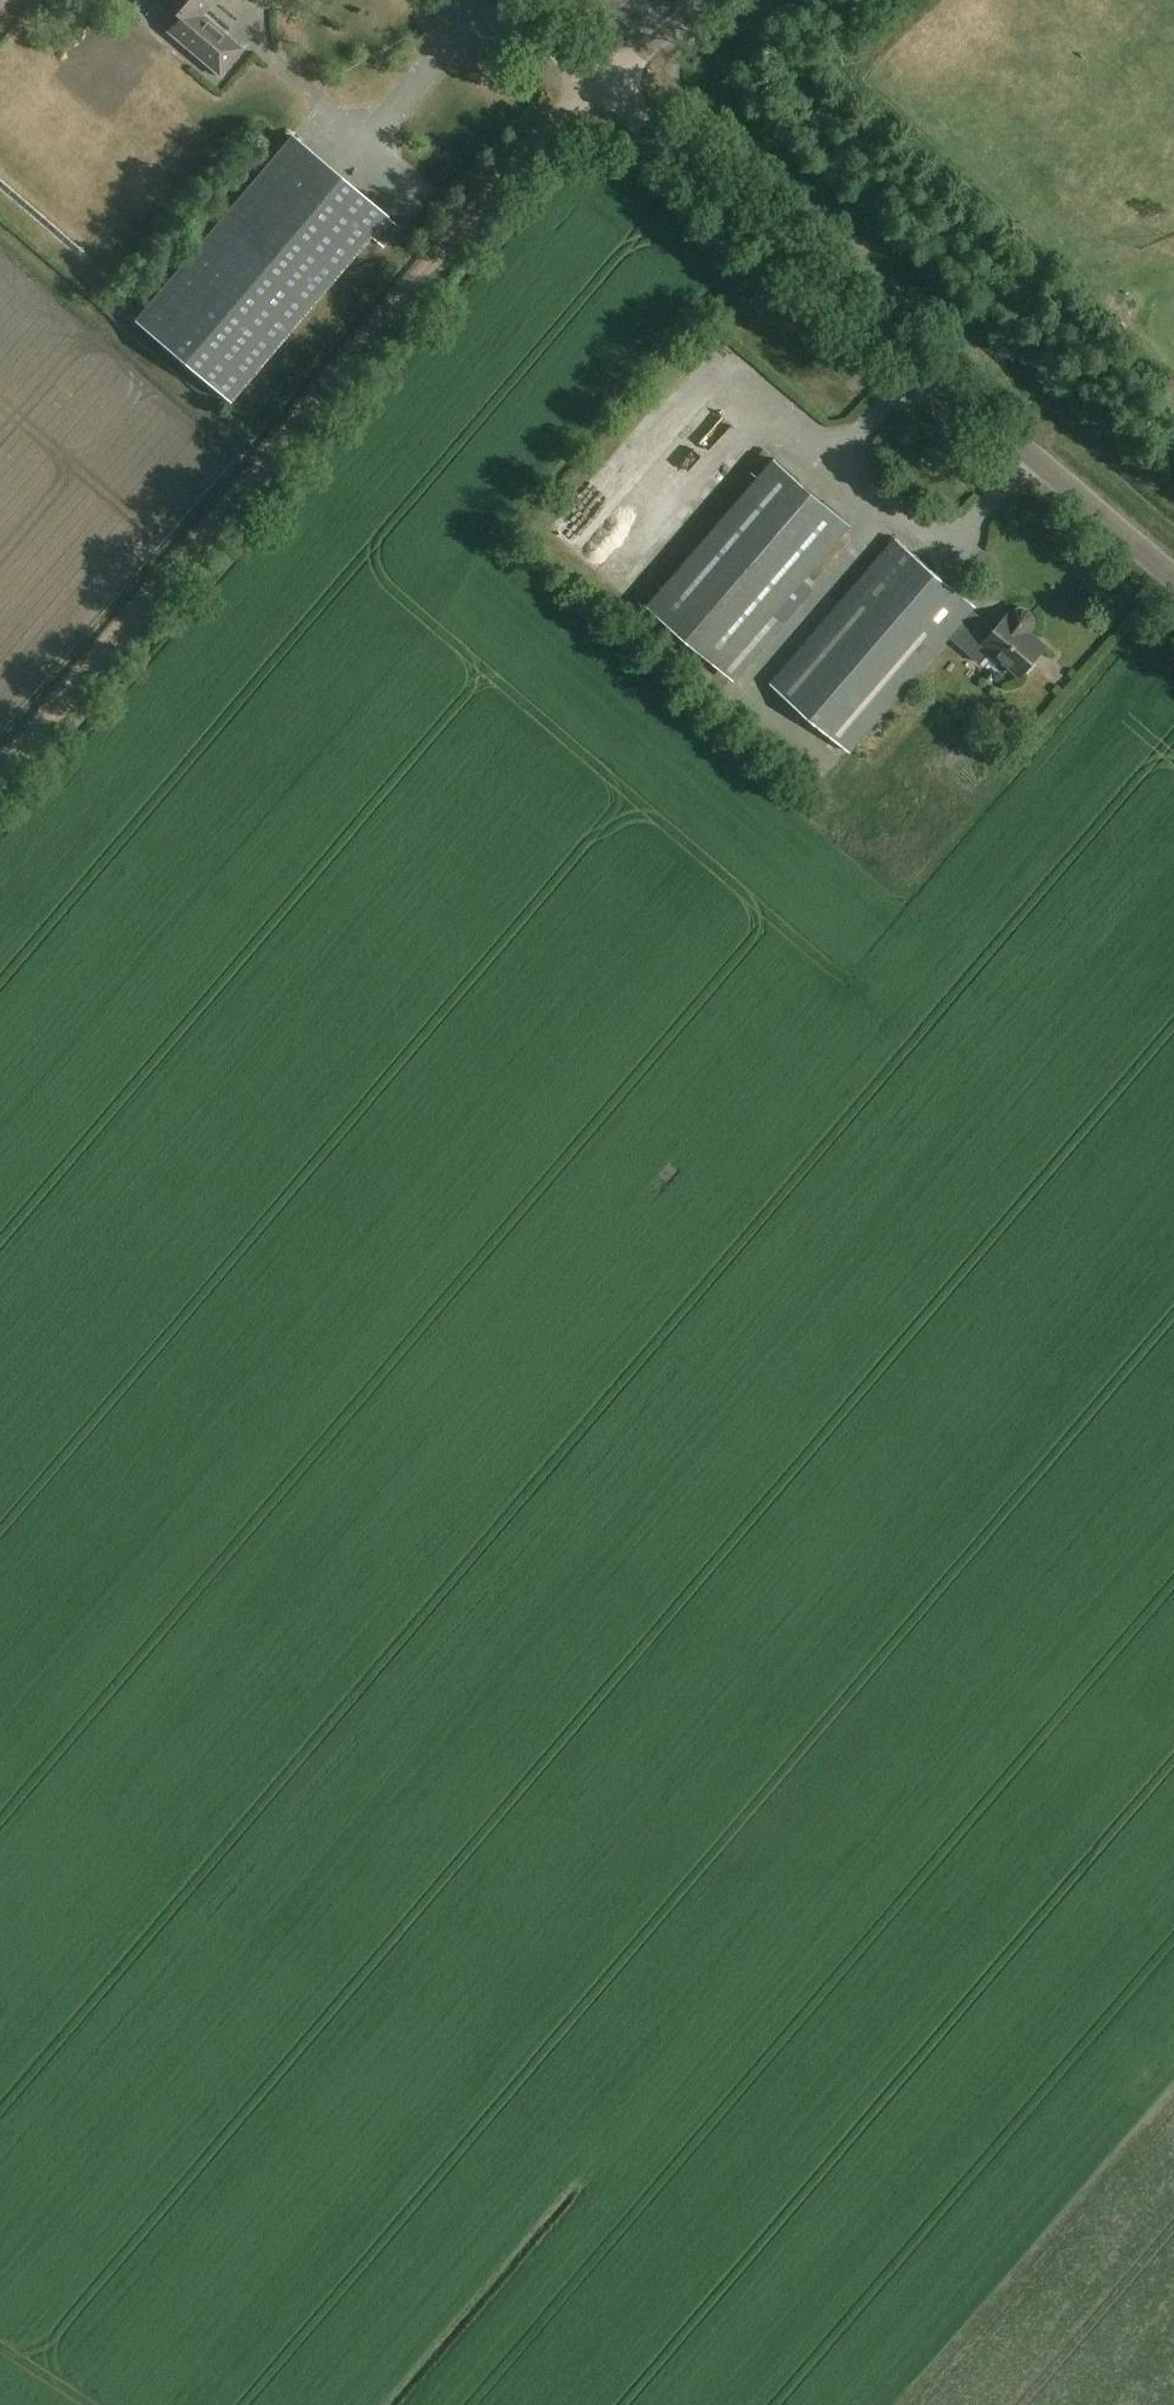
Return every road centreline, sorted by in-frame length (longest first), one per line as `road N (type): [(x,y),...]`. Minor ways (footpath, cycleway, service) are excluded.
road 1 (track): [(601,84),(542,133),(0,773)]
road 2 (tertiary): [(1173,577),(601,84)]
road 3 (tertiary): [(601,84),(702,0)]
road 4 (tertiary): [(601,84),(506,0)]

